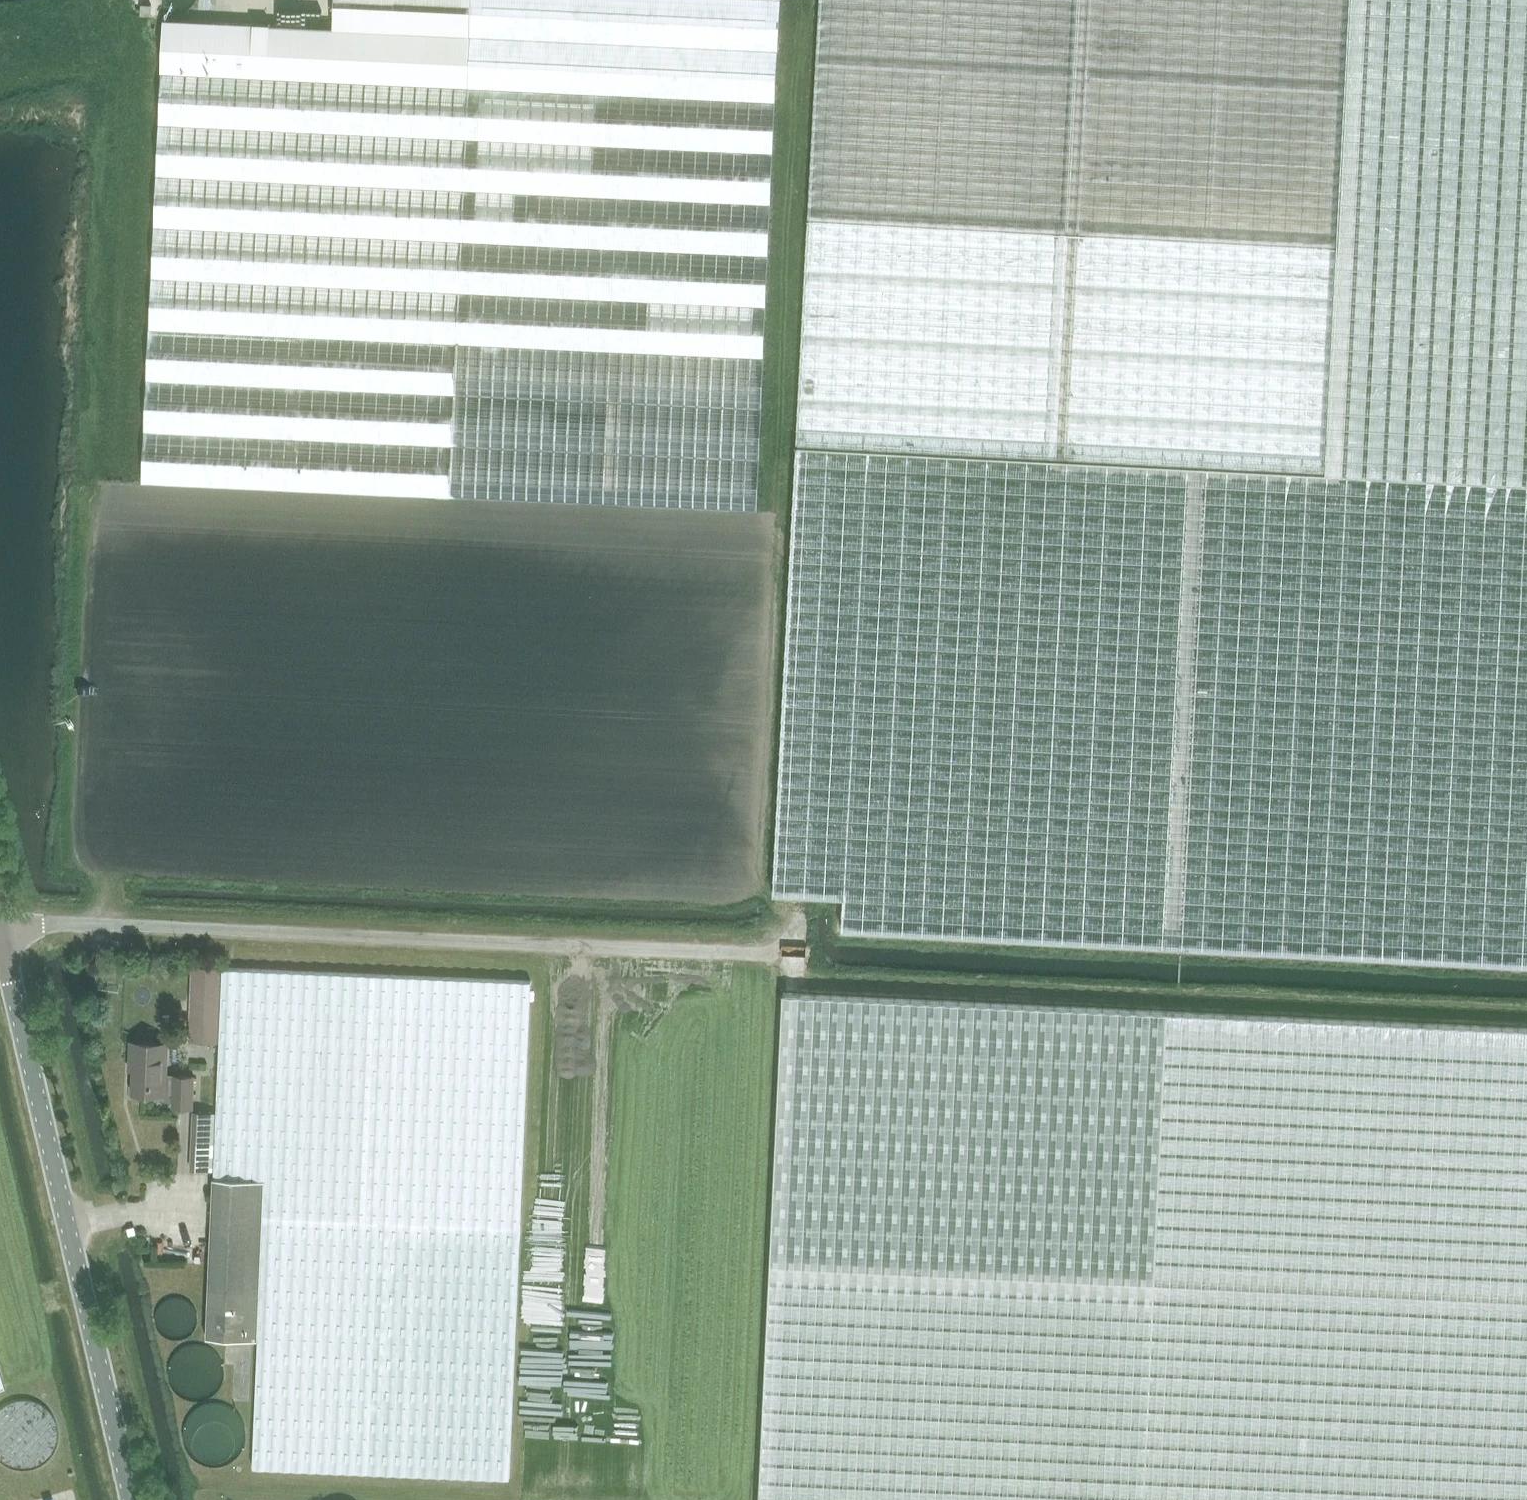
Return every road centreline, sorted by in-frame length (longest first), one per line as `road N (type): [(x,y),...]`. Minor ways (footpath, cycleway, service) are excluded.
road 1 (unclassified): [(132,1499),(0,926)]

